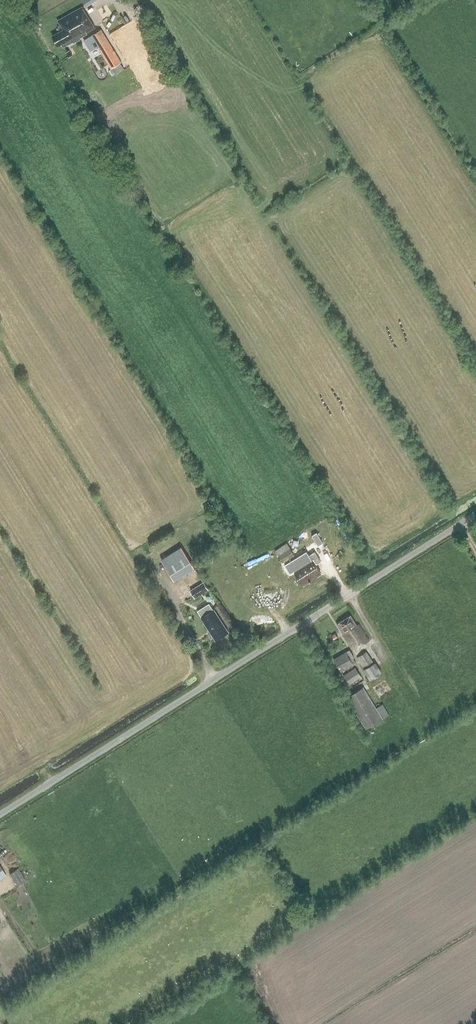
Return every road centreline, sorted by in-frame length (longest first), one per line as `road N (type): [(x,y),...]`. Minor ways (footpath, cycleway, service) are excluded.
road 1 (unclassified): [(0,815),(475,511)]

